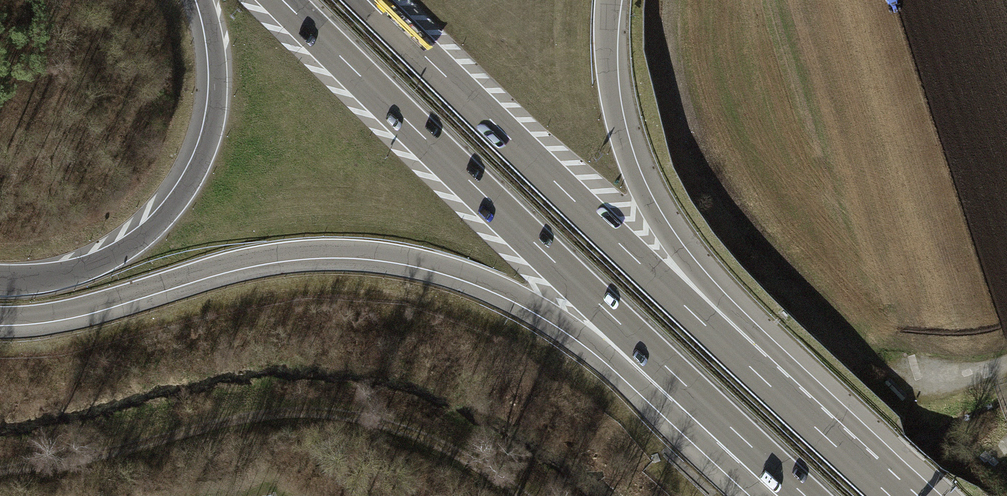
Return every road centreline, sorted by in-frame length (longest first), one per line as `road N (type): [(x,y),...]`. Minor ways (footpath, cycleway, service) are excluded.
road 1 (motorway): [(0,319),(79,310),(269,257),(407,259),(477,279),(579,332),(795,490)]
road 2 (motorway): [(282,0),(795,490)]
road 3 (track): [(0,467),(312,411),(368,419),(427,439),(523,495)]
road 4 (motorway): [(751,368),(368,0)]
road 5 (motorway): [(202,0),(213,46),(214,108),(183,188),(112,255),(51,279),(0,284)]
road 6 (motorway): [(751,368),(633,172),(612,95),(609,0)]
road 7 (motorway): [(892,495),(751,368)]

